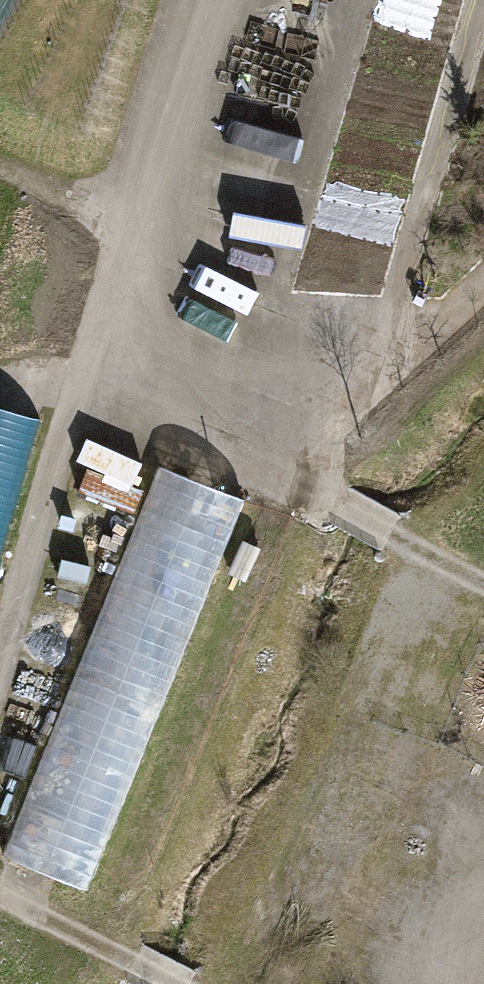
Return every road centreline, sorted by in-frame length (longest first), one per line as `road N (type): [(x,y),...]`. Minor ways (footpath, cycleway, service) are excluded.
road 1 (track): [(0,660),(214,0)]
road 2 (track): [(483,436),(469,449),(433,562),(248,983)]
road 3 (track): [(202,397),(216,306),(279,246),(357,0)]
road 4 (track): [(483,590),(240,457),(202,397)]
road 5 (track): [(479,0),(384,322)]
road 6 (track): [(134,235),(0,175)]

